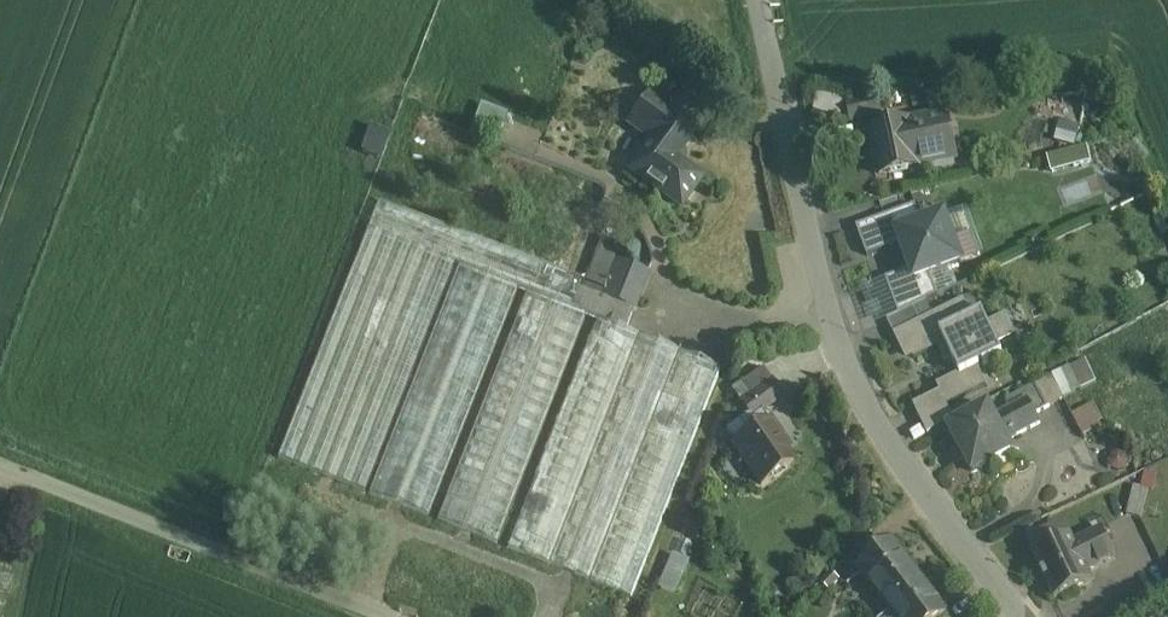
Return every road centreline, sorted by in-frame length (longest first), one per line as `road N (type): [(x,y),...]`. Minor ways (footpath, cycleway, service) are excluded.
road 1 (tertiary): [(1020,616),(908,469),(835,336),(759,0)]
road 2 (unclassified): [(0,455),(393,616)]

